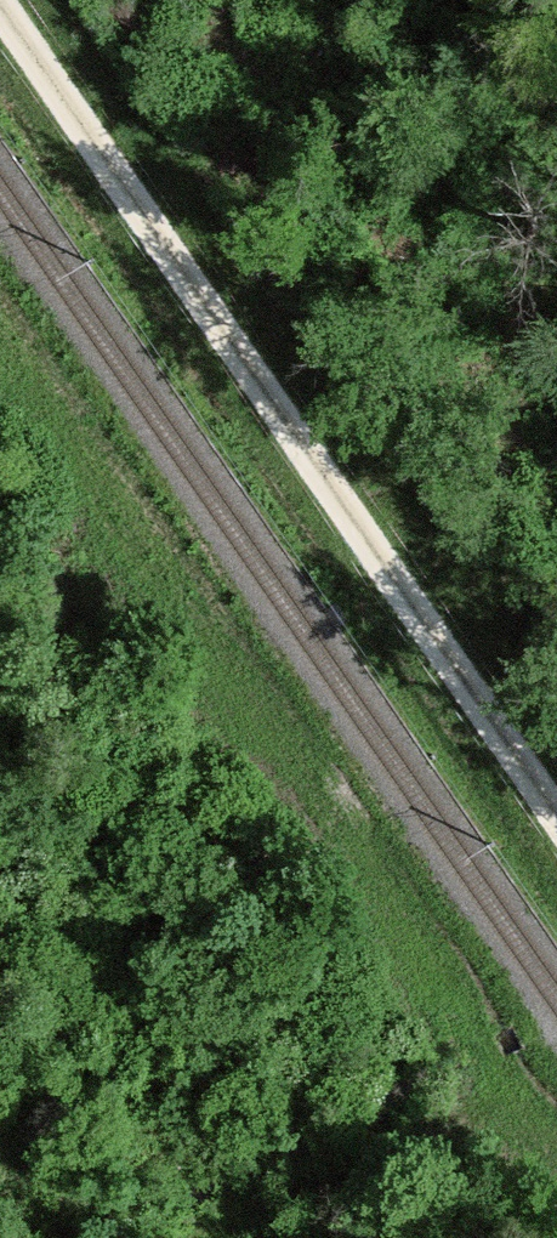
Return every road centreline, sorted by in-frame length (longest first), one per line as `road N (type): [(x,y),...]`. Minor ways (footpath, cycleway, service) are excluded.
road 1 (track): [(556,1164),(0,355)]
road 2 (track): [(556,808),(0,1)]

